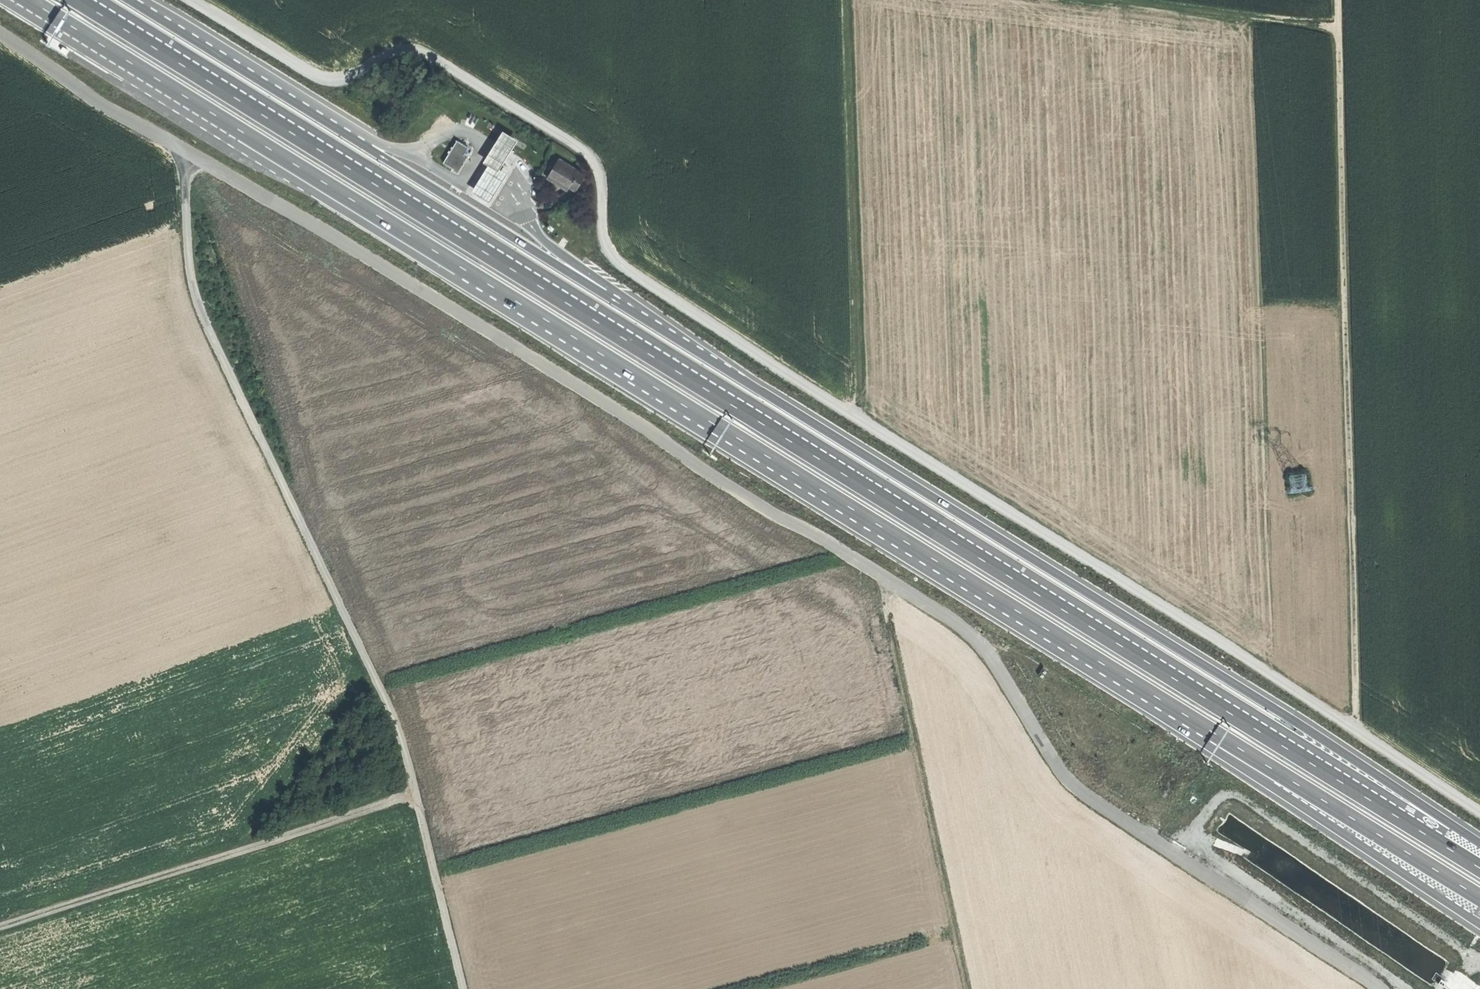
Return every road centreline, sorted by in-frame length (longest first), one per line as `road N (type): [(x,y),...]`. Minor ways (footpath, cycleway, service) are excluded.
road 1 (trunk): [(1479,869),(76,0)]
road 2 (trunk): [(29,0),(1011,607)]
road 3 (trunk): [(1479,840),(667,331)]
road 4 (track): [(857,417),(598,253),(591,166),(423,60),(395,55),(333,97),(309,99),(141,0)]
road 5 (track): [(184,150),(194,299),(394,715),(462,988)]
road 6 (track): [(184,150),(867,568)]
road 7 (track): [(1354,728),(1337,0)]
road 8 (track): [(867,568),(960,630),(992,663),(1083,797),(1373,988)]
road 9 (secondary): [(667,331),(129,0)]
road 10 (track): [(1354,728),(857,417)]
road 11 (trunk): [(1011,607),(1479,925)]
road 12 (trunk): [(1011,607),(1479,898)]
road 13 (track): [(0,927),(415,794)]
road 14 (track): [(964,988),(867,568)]
road 15 (track): [(857,417),(850,0)]
road 16 (track): [(1145,0),(1338,27)]
road 17 (track): [(1479,810),(1354,728)]

